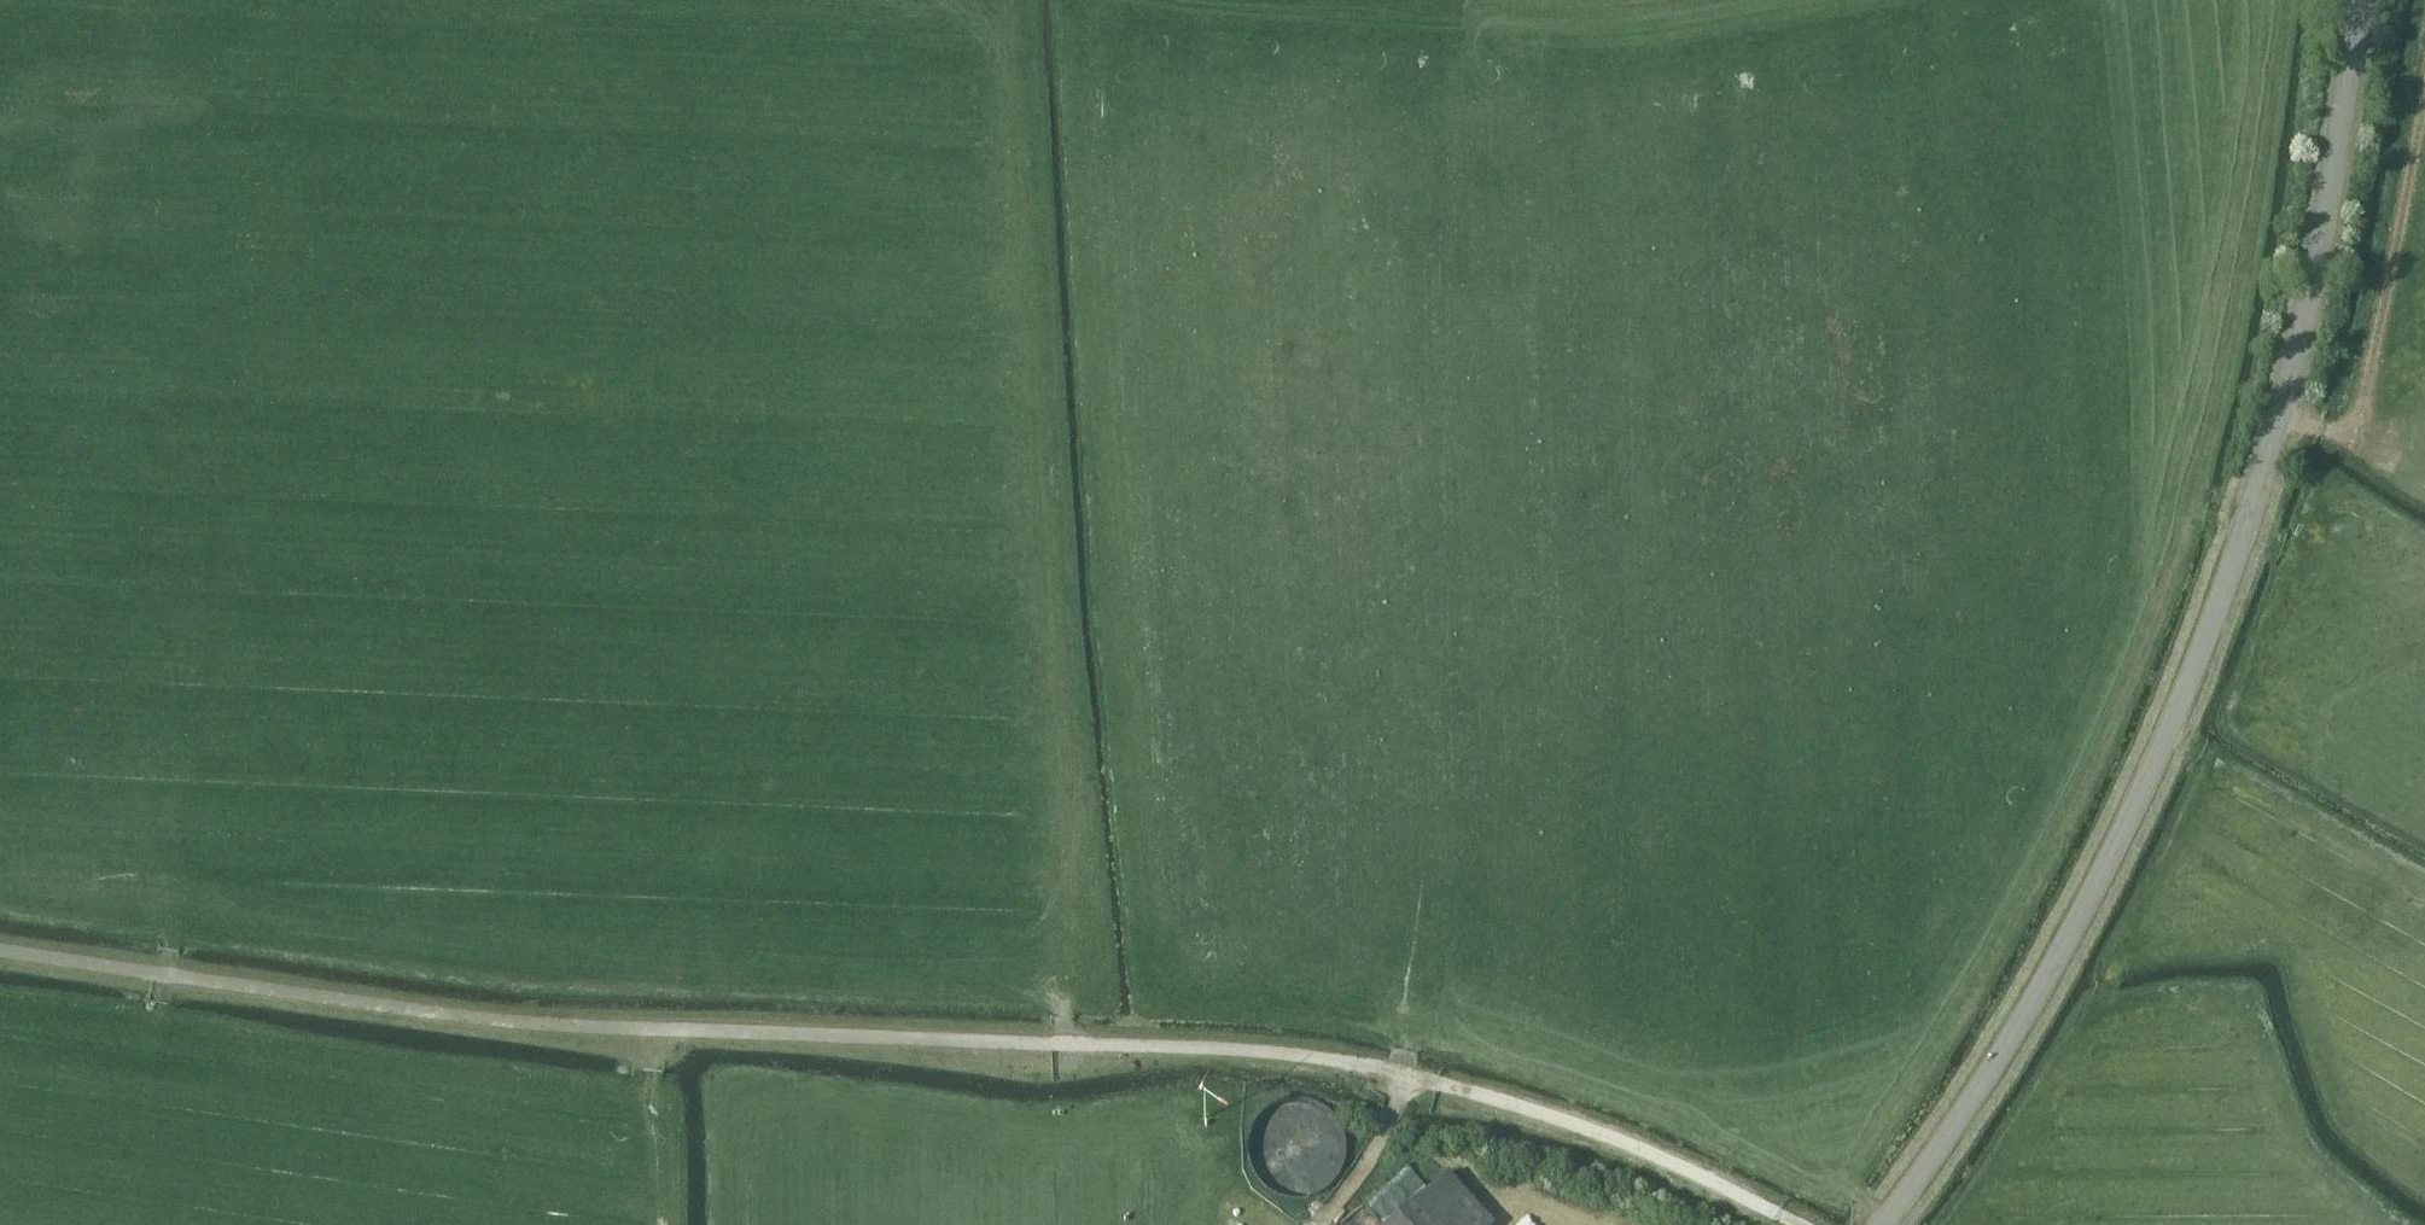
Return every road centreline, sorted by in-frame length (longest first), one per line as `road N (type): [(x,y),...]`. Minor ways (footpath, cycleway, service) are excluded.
road 1 (track): [(1791,1224),(1431,1083),(1154,1053),(748,1042),(338,1005),(0,958)]
road 2 (tertiary): [(1884,1224),(1950,1135),(2072,933),(2166,744),(2253,513),(2296,339),(2355,0)]

